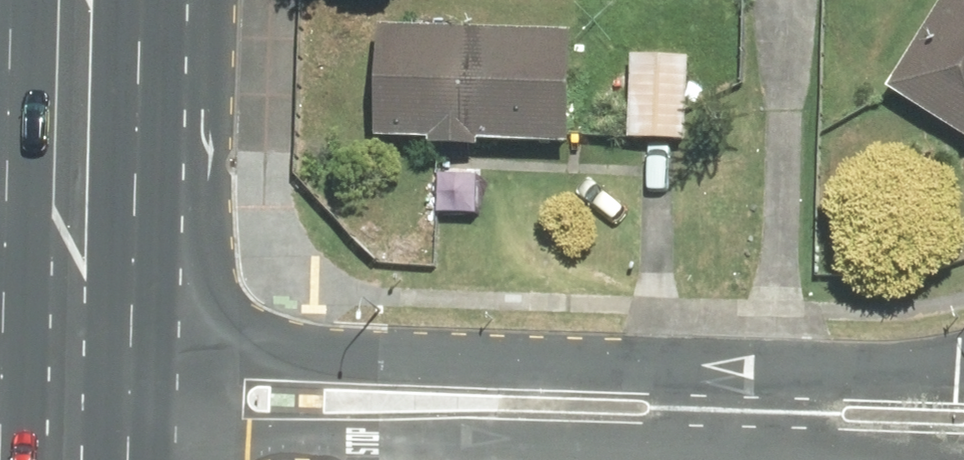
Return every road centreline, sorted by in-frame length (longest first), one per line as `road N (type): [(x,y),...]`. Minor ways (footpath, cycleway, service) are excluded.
road 1 (residential): [(71,337),(273,357),(963,380)]
road 2 (residential): [(898,459),(260,451),(158,459)]
road 3 (primary): [(81,0),(71,337)]
road 4 (primary): [(71,337),(68,459)]

